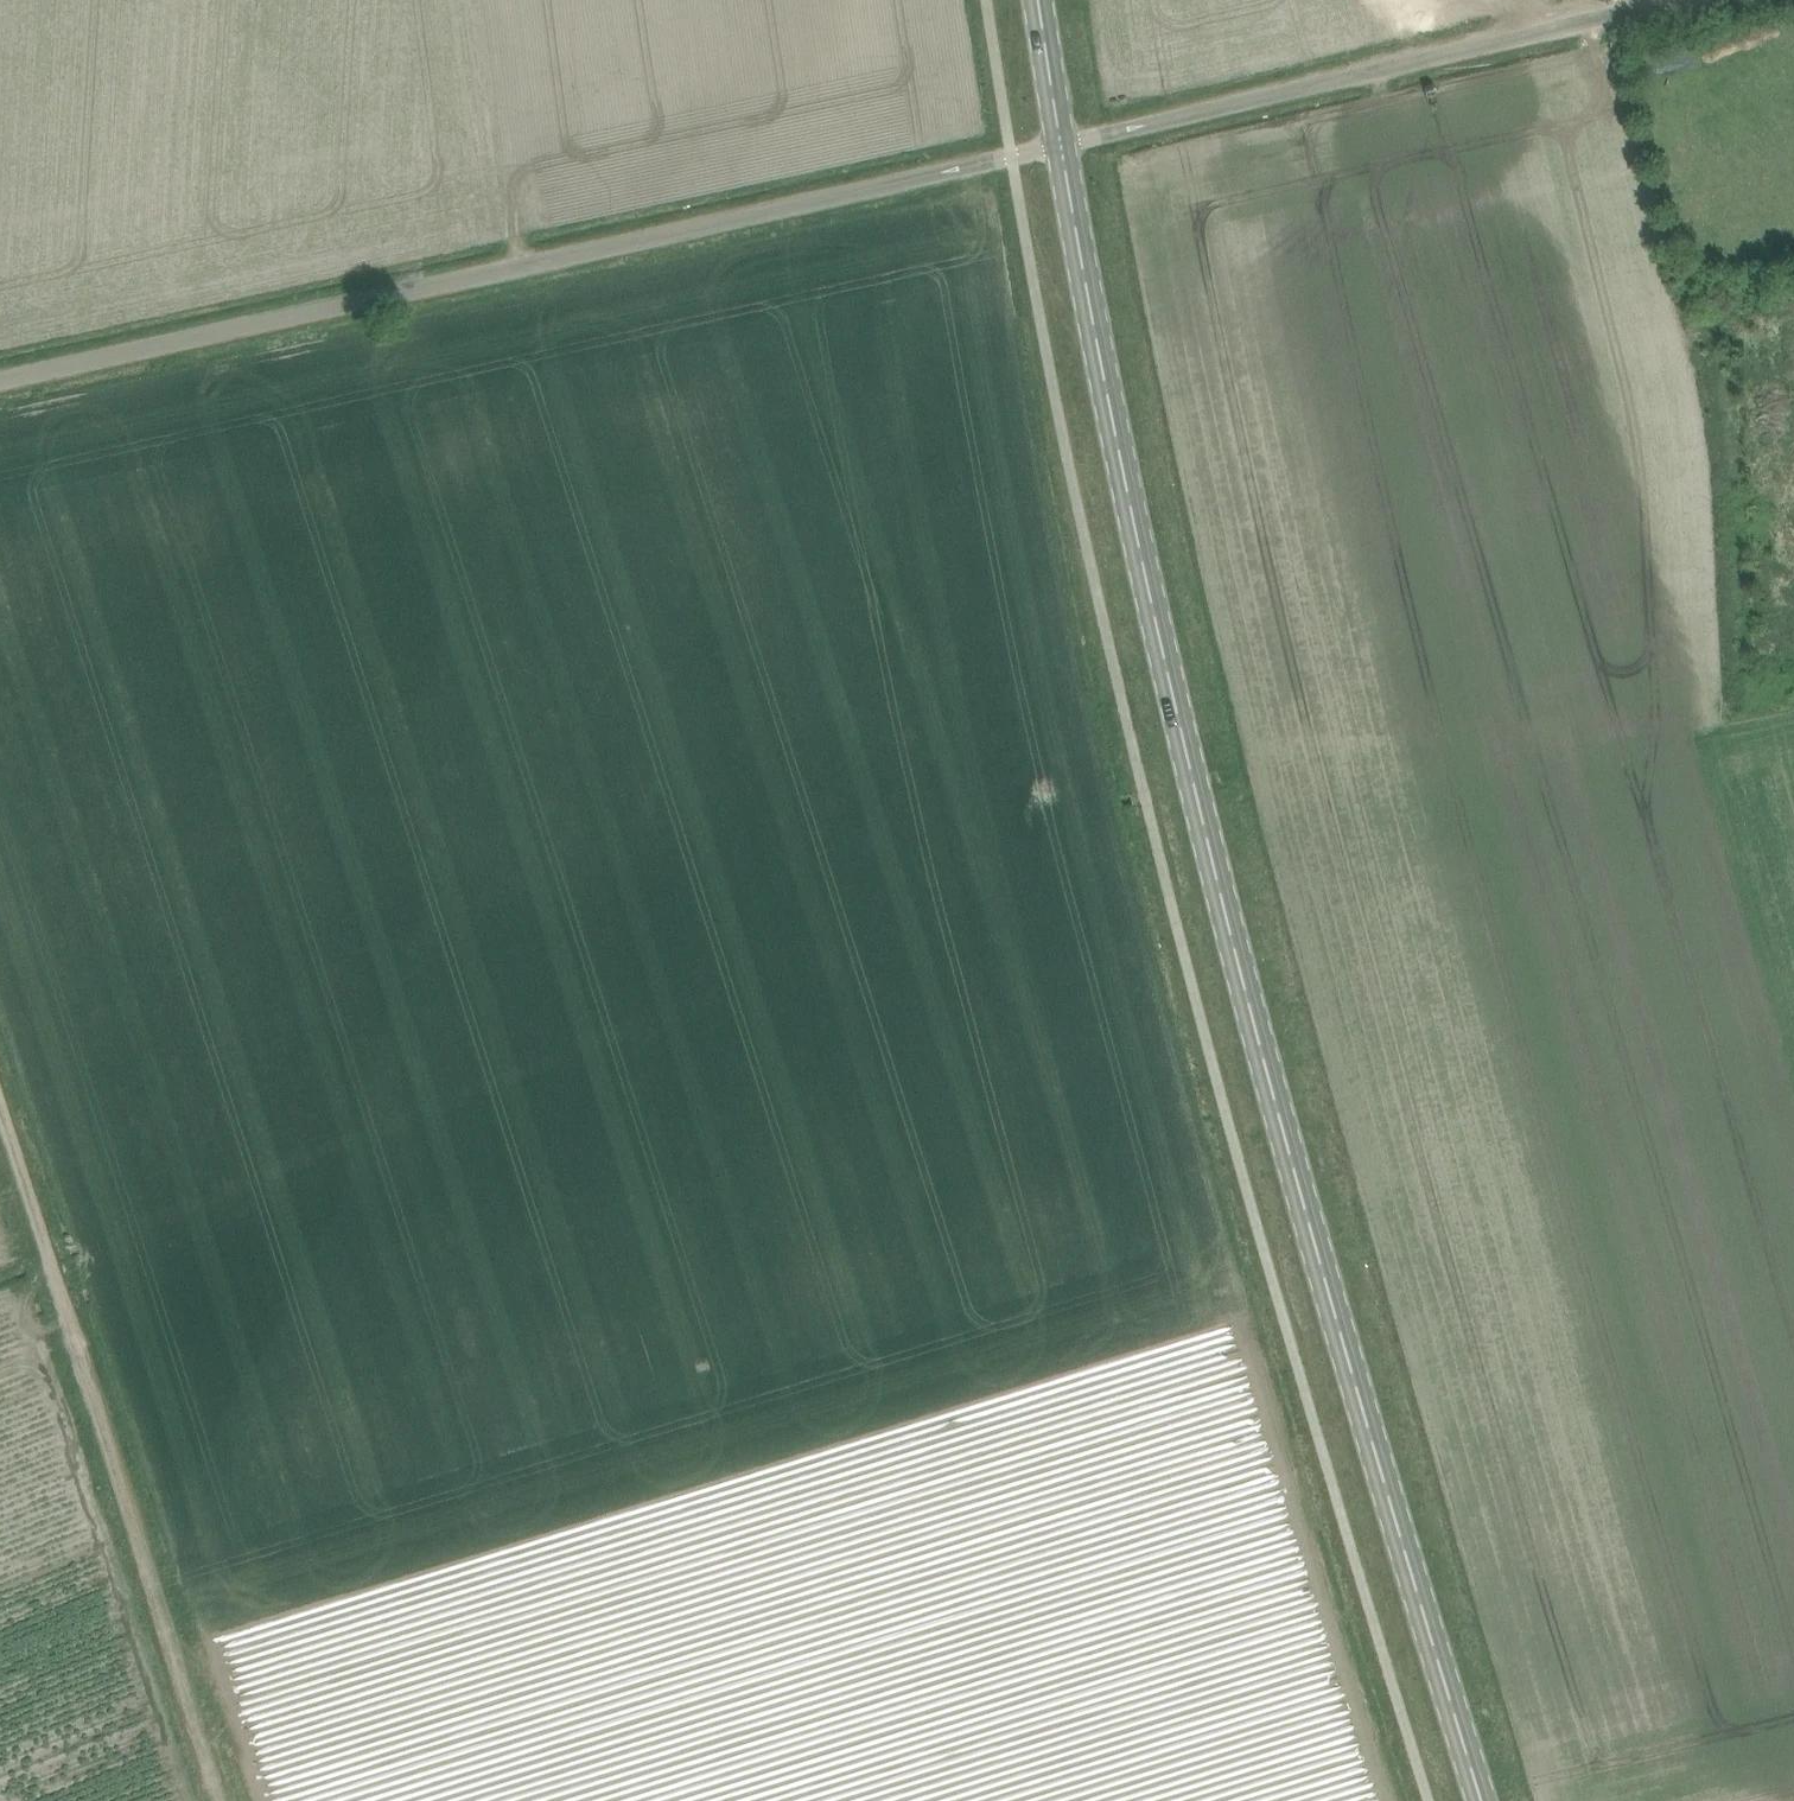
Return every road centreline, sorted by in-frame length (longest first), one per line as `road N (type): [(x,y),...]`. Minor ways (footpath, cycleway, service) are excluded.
road 1 (secondary): [(1480,1800),(1257,1041),(1115,466),(1061,145)]
road 2 (unclassified): [(0,381),(1061,145)]
road 3 (track): [(224,1800),(0,1100)]
road 4 (unclassified): [(1061,145),(1679,0)]
road 5 (secondary): [(1061,145),(1038,0)]

